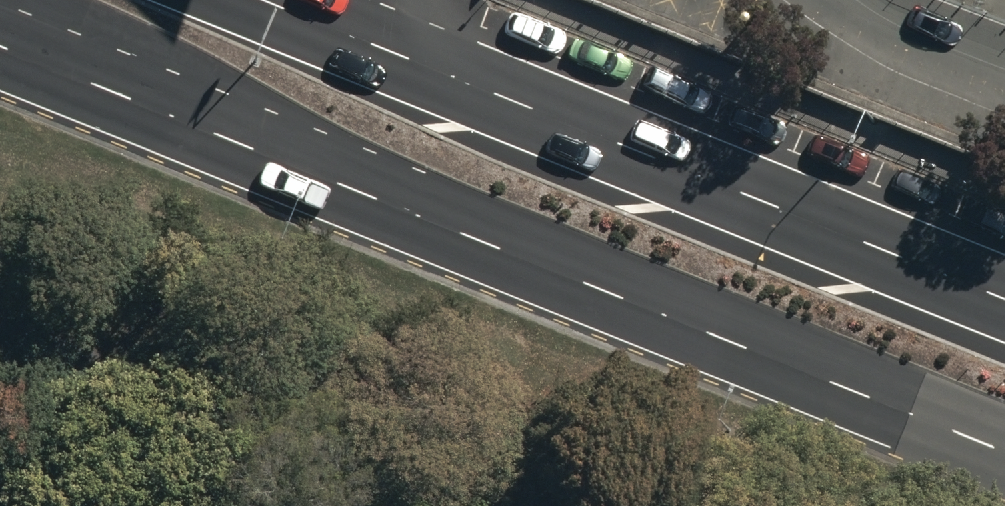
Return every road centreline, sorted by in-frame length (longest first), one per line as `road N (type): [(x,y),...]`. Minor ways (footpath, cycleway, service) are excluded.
road 1 (secondary): [(1004,448),(0,45)]
road 2 (secondary): [(264,0),(1004,294)]

